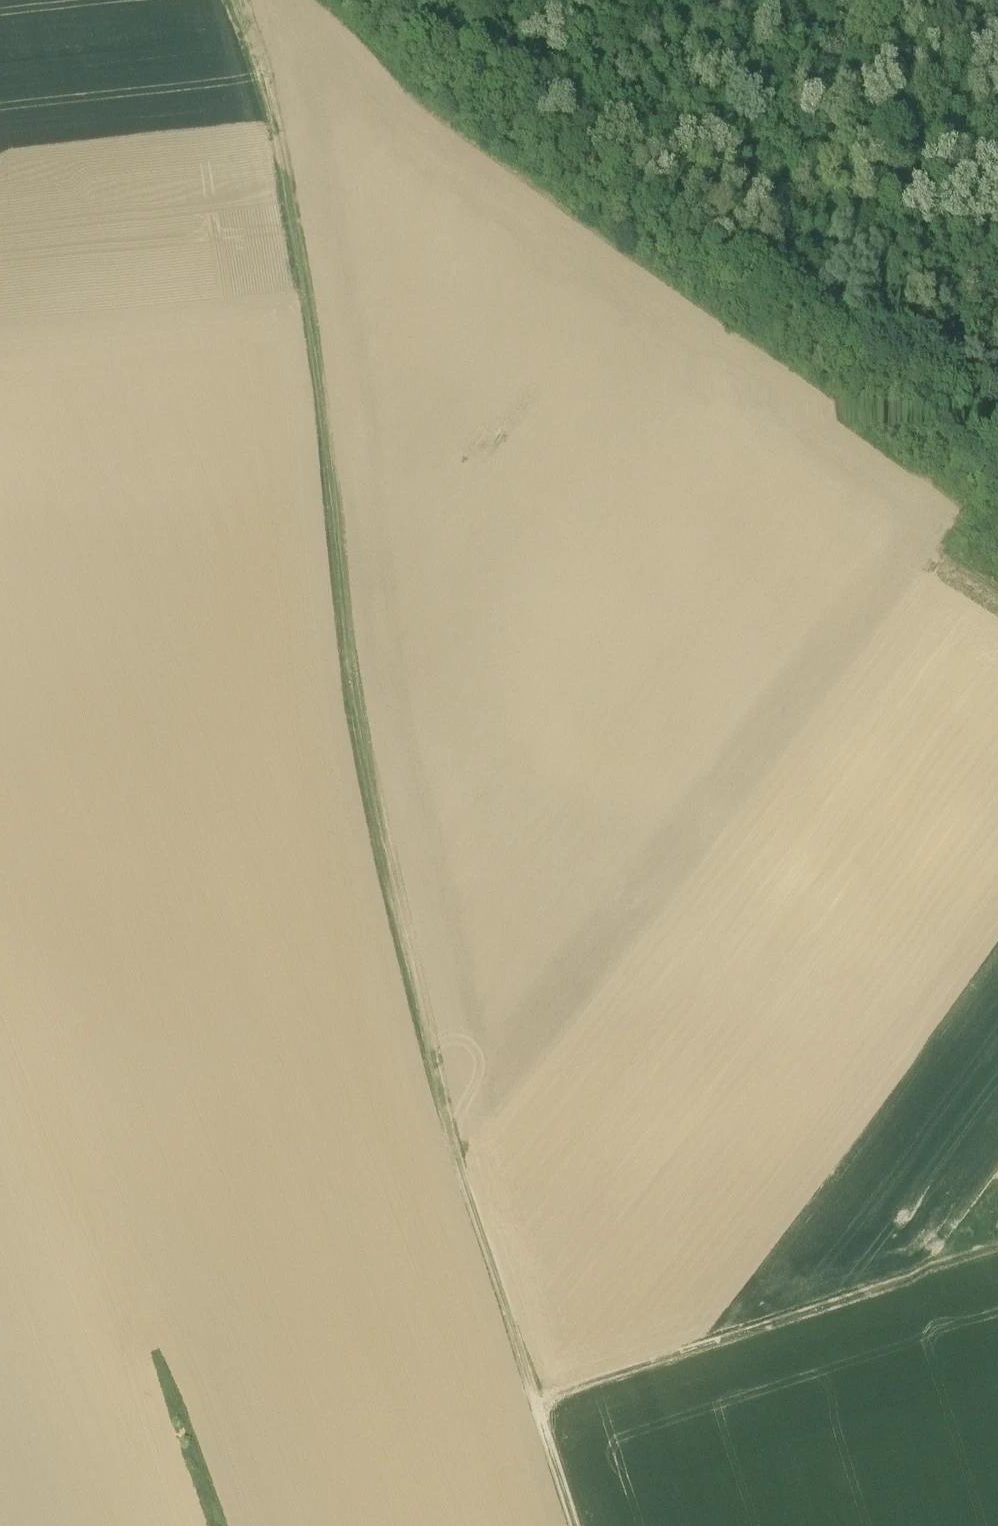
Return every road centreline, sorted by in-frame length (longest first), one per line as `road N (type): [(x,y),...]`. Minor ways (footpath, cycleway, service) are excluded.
road 1 (track): [(570,1525),(456,1170),(374,779),(298,307),(212,0)]
road 2 (track): [(534,1410),(997,1266)]

